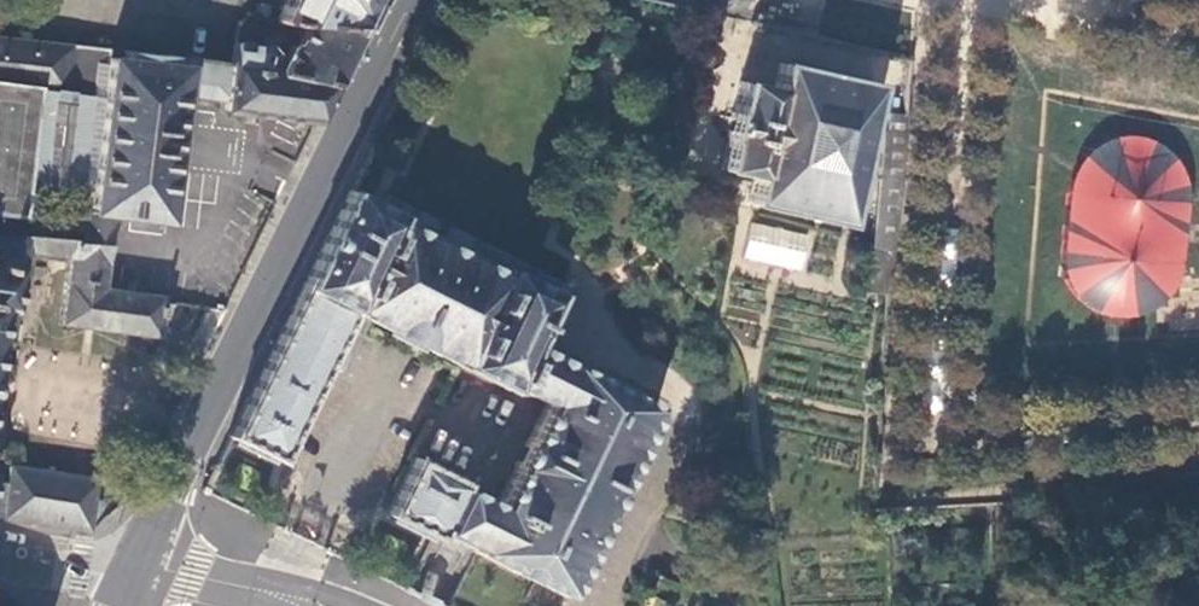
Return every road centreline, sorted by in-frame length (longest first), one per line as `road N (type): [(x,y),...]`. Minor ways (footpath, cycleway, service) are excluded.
road 1 (residential): [(417,0),(139,567)]
road 2 (residential): [(313,605),(270,590),(139,567)]
road 3 (residential): [(139,567),(84,567),(0,552)]

